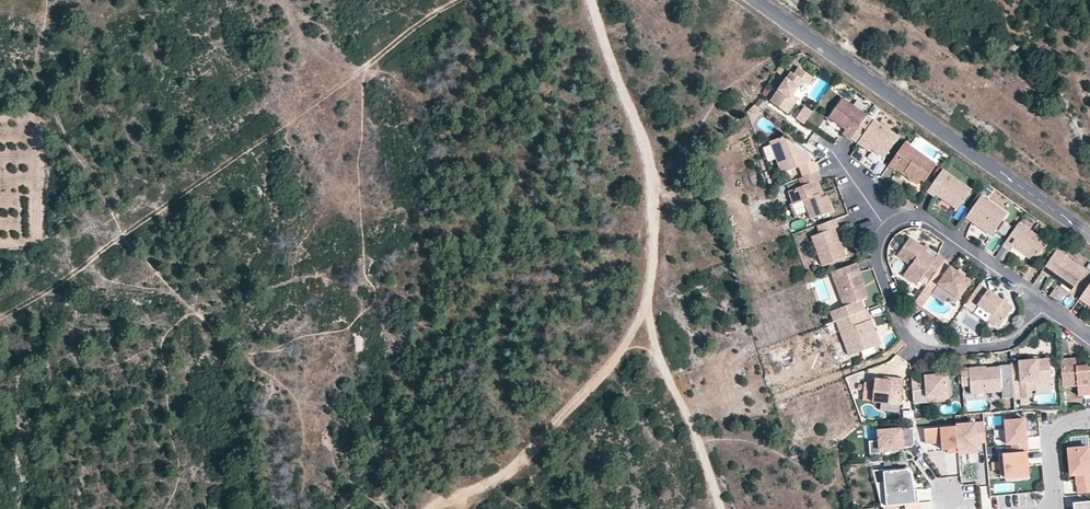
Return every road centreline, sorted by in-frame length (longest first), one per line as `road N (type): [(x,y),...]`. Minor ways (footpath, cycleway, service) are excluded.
road 1 (track): [(589,0),(654,197),(651,326),(722,508)]
road 2 (tertiary): [(754,0),(1089,236)]
road 3 (track): [(646,294),(633,334),(602,377),(513,466),(431,508)]
road 4 (residential): [(887,231),(879,263),(919,344),(1008,341),(1048,305)]
road 5 (residential): [(1048,305),(931,223),(905,221),(887,231)]

